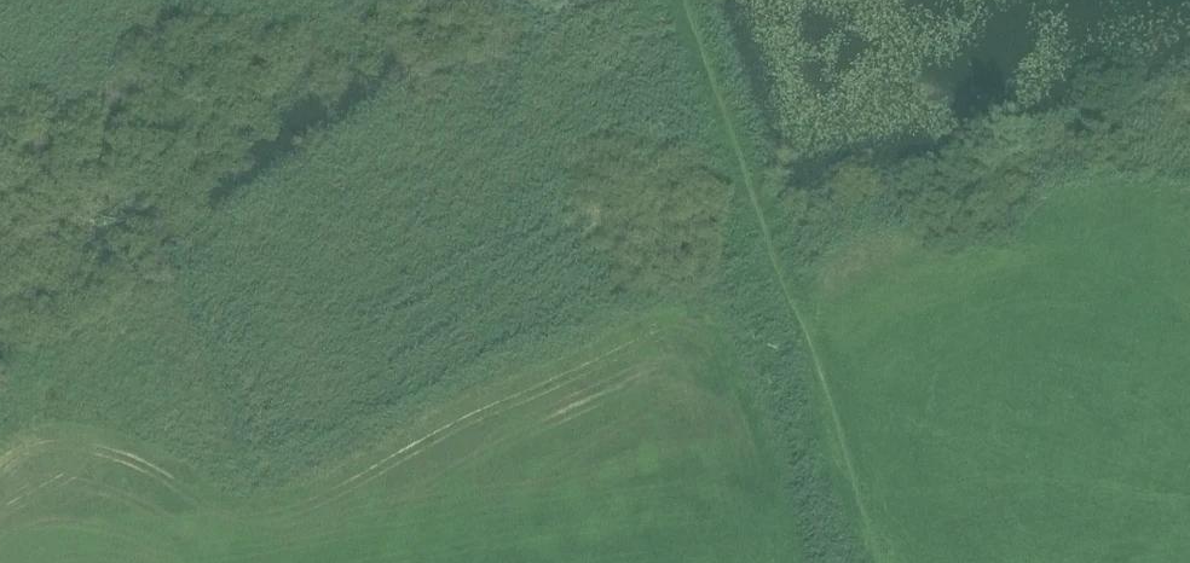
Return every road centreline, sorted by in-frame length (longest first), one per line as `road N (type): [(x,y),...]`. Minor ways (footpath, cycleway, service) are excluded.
road 1 (track): [(679,0),(869,562)]

